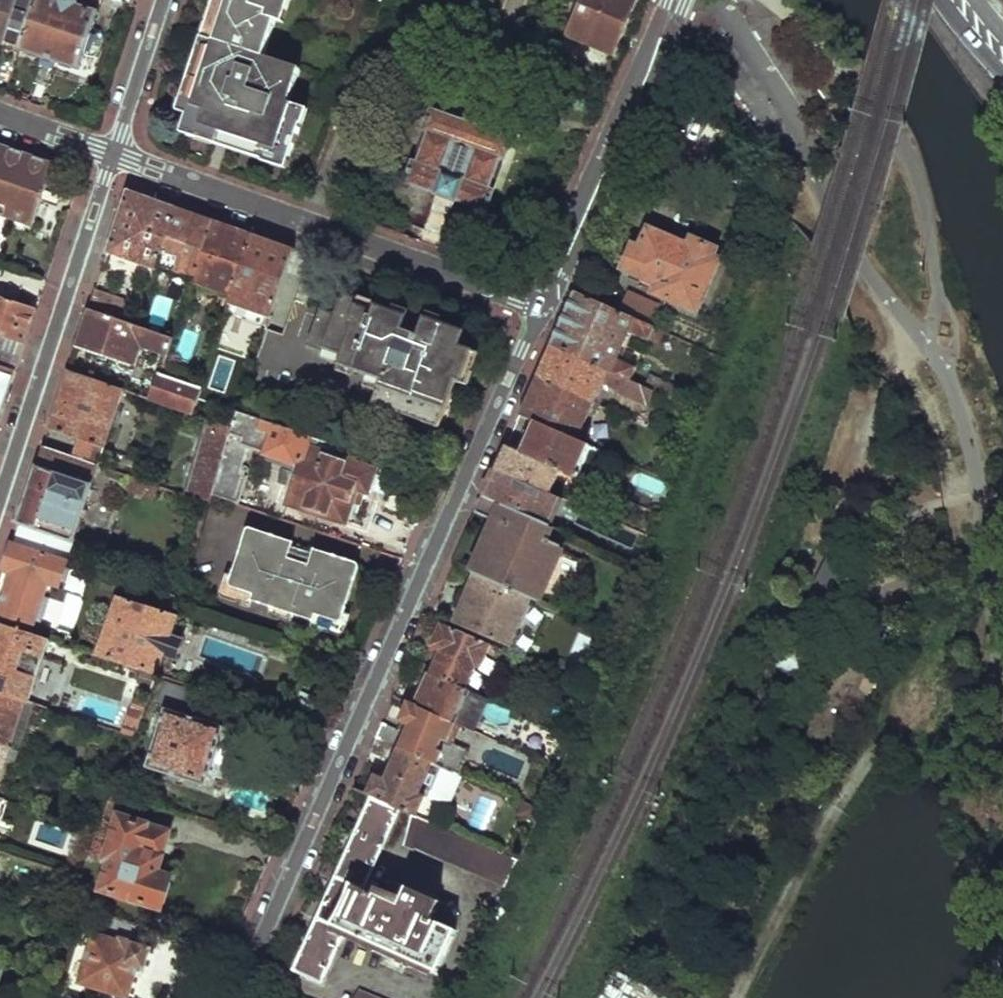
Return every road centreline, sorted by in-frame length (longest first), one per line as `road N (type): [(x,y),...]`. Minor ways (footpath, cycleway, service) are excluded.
road 1 (residential): [(234,997),(542,307)]
road 2 (residential): [(113,155),(542,307)]
road 3 (residential): [(0,501),(113,155)]
road 4 (residential): [(542,307),(668,0)]
road 5 (track): [(829,529),(851,456),(910,321)]
road 6 (residential): [(113,155),(164,0)]

